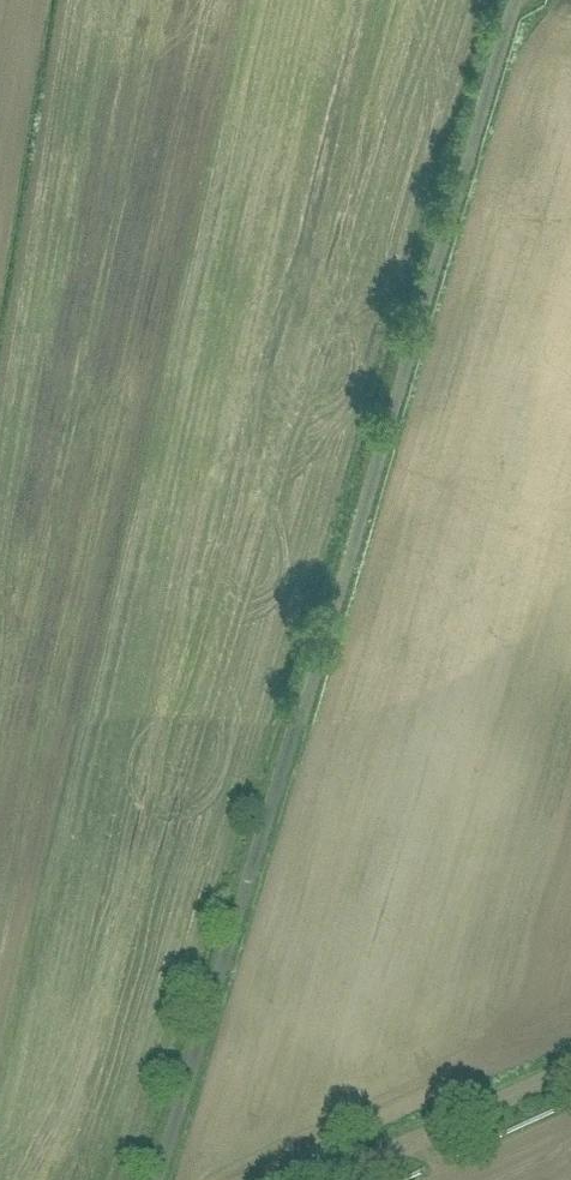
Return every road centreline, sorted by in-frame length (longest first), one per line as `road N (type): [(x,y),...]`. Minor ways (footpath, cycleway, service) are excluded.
road 1 (track): [(154,1179),(522,0)]
road 2 (unclassified): [(570,1074),(344,1179)]

